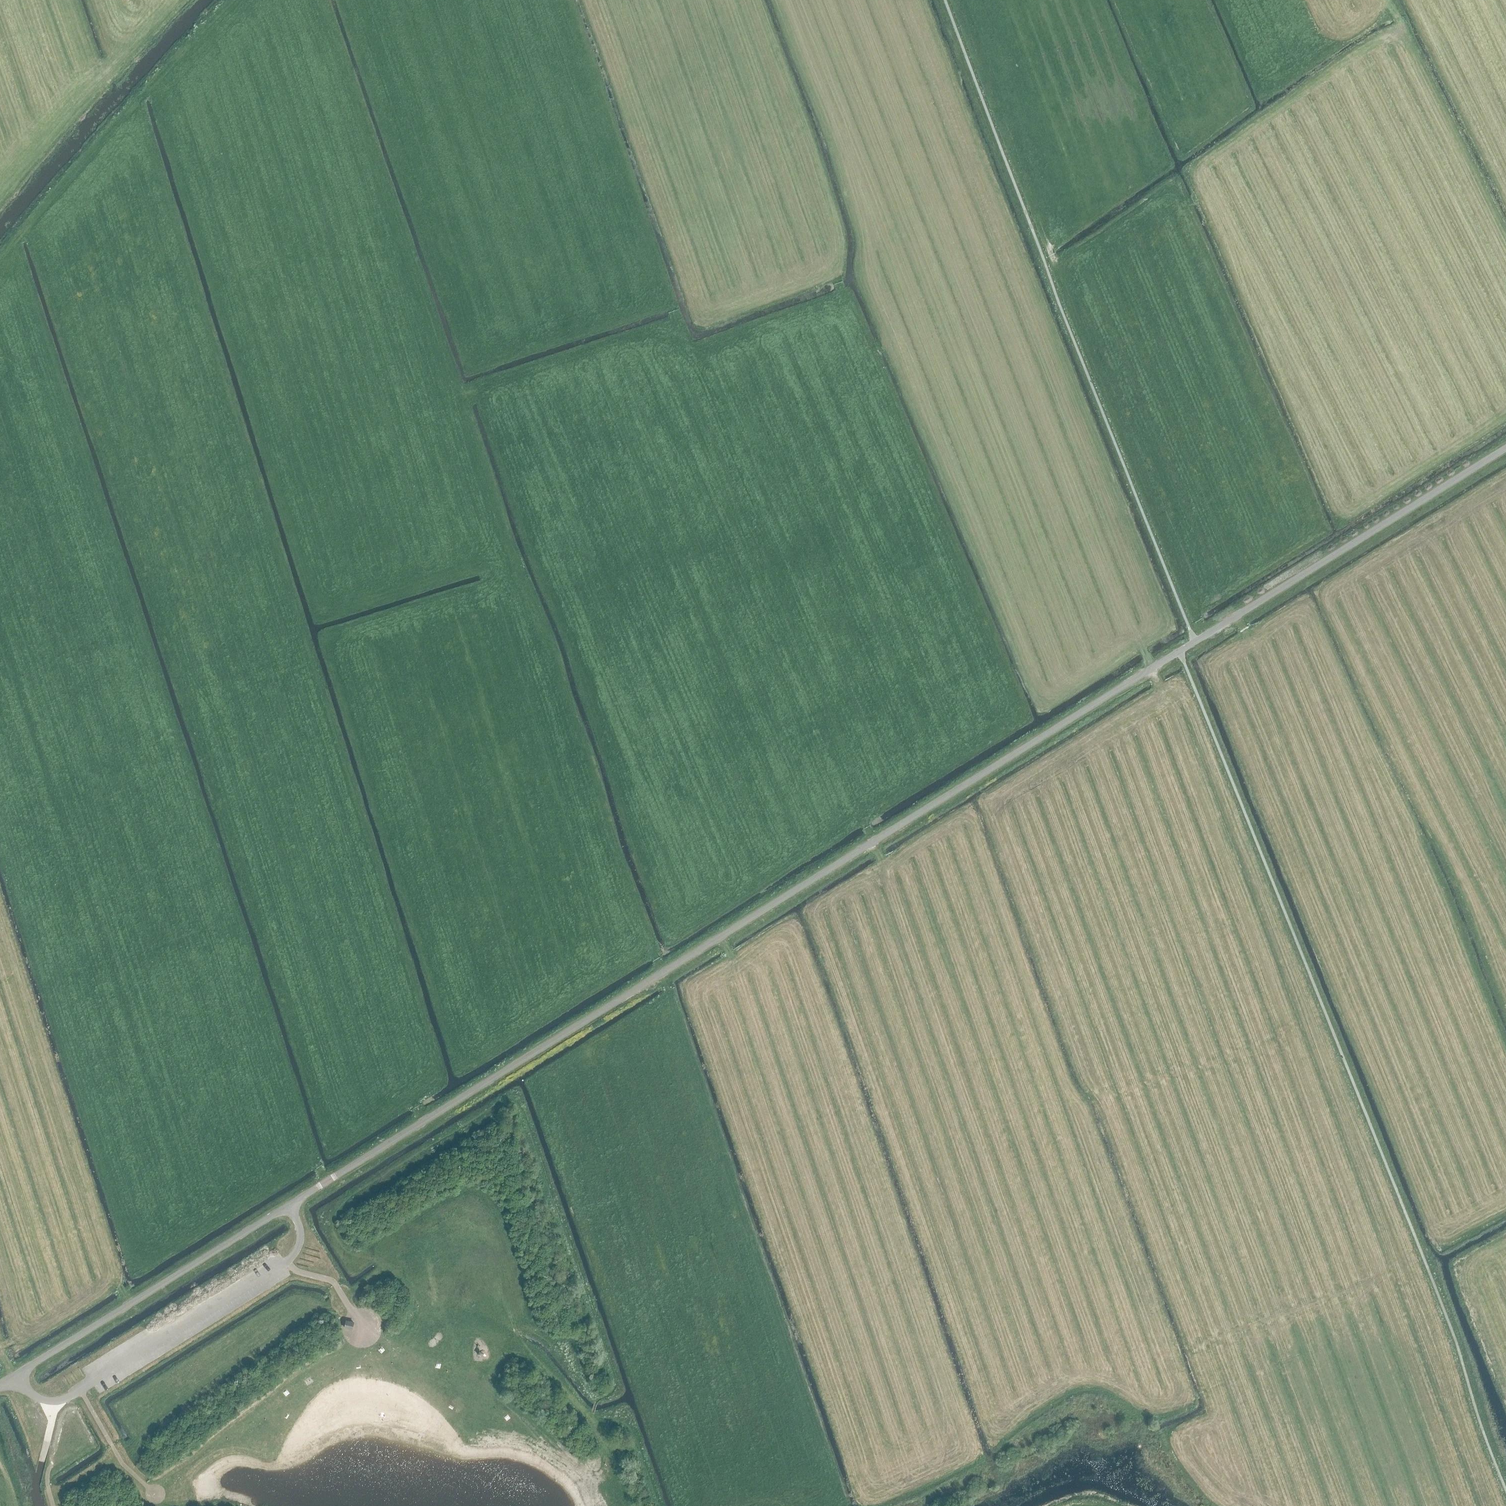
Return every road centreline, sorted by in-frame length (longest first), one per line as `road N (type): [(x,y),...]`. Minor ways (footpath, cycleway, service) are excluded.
road 1 (unclassified): [(0,1384),(1505,449)]

